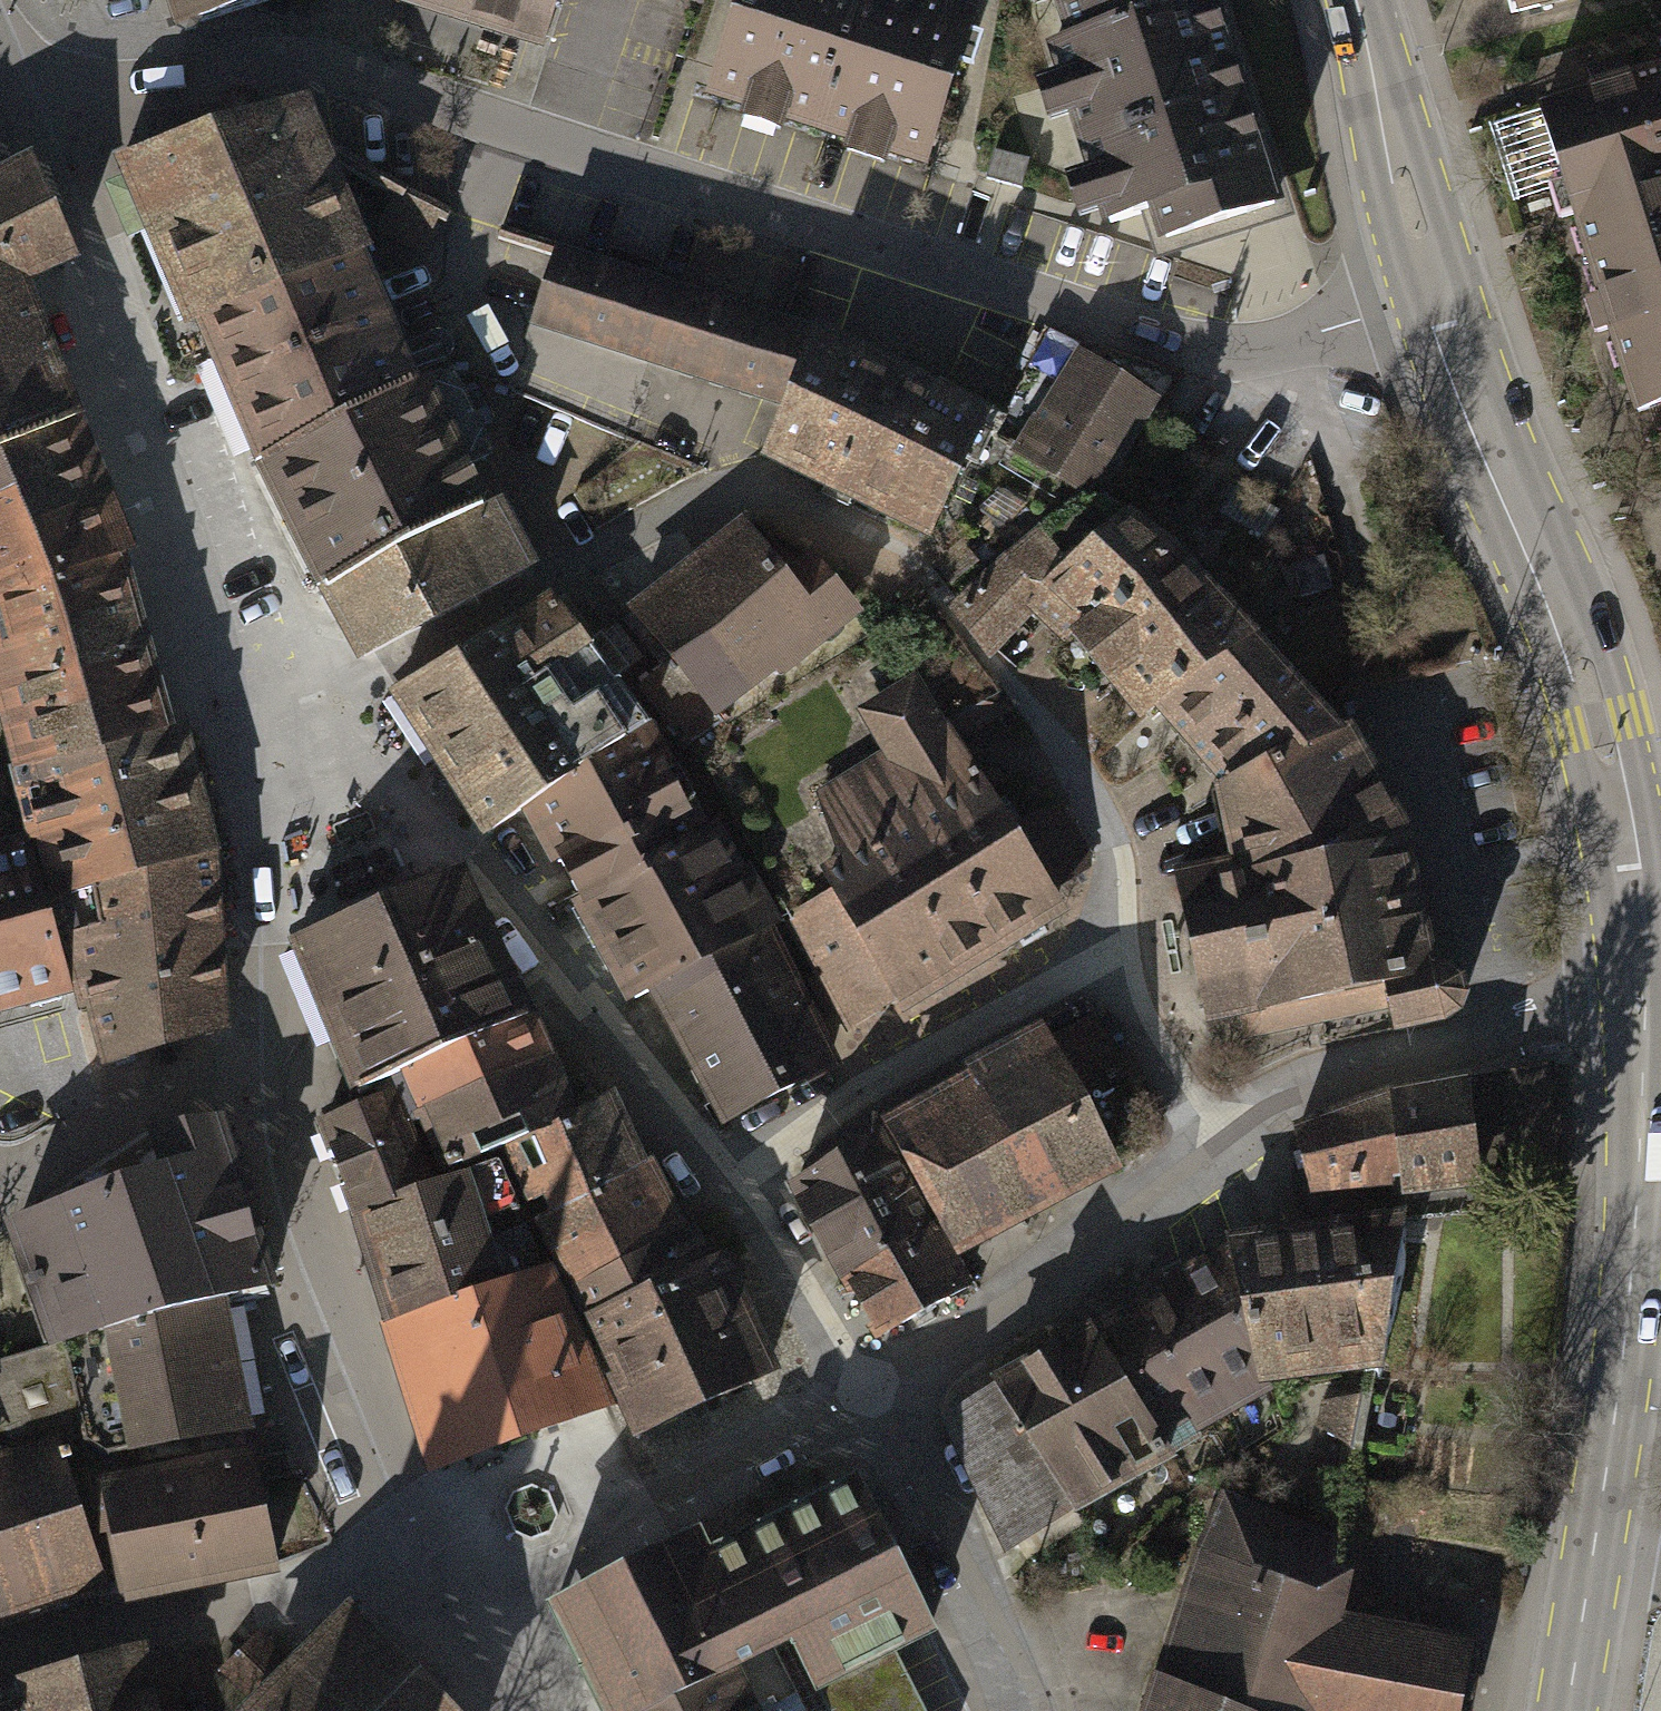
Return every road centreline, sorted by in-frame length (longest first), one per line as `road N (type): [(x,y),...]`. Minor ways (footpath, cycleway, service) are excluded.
road 1 (residential): [(34,99),(302,66),(568,156),(1221,352),(1315,340)]
road 2 (residential): [(1106,948),(1111,849),(1090,797),(1046,727),(902,548),(772,491),(707,493),(312,710)]
road 3 (primary): [(1639,997),(1631,1248),(1567,1710)]
road 4 (residential): [(312,710),(430,806),(551,948),(724,1184)]
road 5 (primary): [(1435,297),(1582,665),(1632,891)]
road 6 (residential): [(51,131),(110,268),(112,330),(244,719)]
road 7 (residential): [(279,1069),(322,1304),(424,1576)]
road 8 (residential): [(853,1389),(661,1497),(504,1569),(424,1576)]
road 9 (residential): [(1106,948),(724,1184)]
road 10 (residential): [(1225,1158),(853,1389)]
road 11 (residential): [(424,1576),(37,1652),(0,1668)]
road 12 (residential): [(1569,1005),(1299,1097),(1225,1158)]
road 13 (residential): [(853,1389),(974,1588),(1011,1710)]
road 14 (residential): [(244,719),(279,1069)]
road 15 (primary): [(1348,0),(1435,297)]
road 16 (residential): [(0,1199),(67,1156),(279,1069)]
road 17 (residential): [(1225,1158),(1127,1010),(1106,948)]
road 18 (residential): [(724,1184),(853,1389)]
road 19 (residential): [(424,1576),(483,1710)]
road 20 (residential): [(1315,340),(1435,297)]

